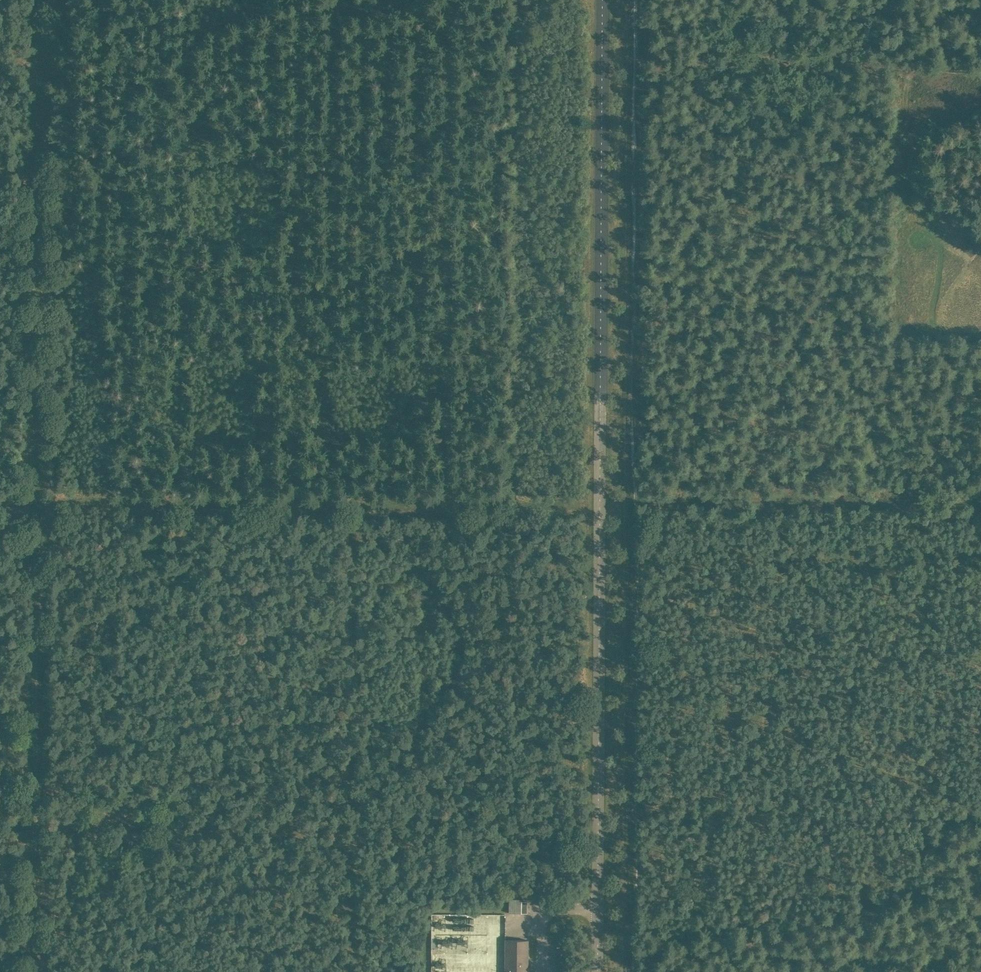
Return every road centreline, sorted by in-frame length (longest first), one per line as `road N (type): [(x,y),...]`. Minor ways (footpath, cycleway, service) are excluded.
road 1 (unclassified): [(597,971),(603,0)]
road 2 (track): [(640,64),(631,971)]
road 3 (track): [(634,505),(980,504)]
road 4 (track): [(640,64),(980,67)]

